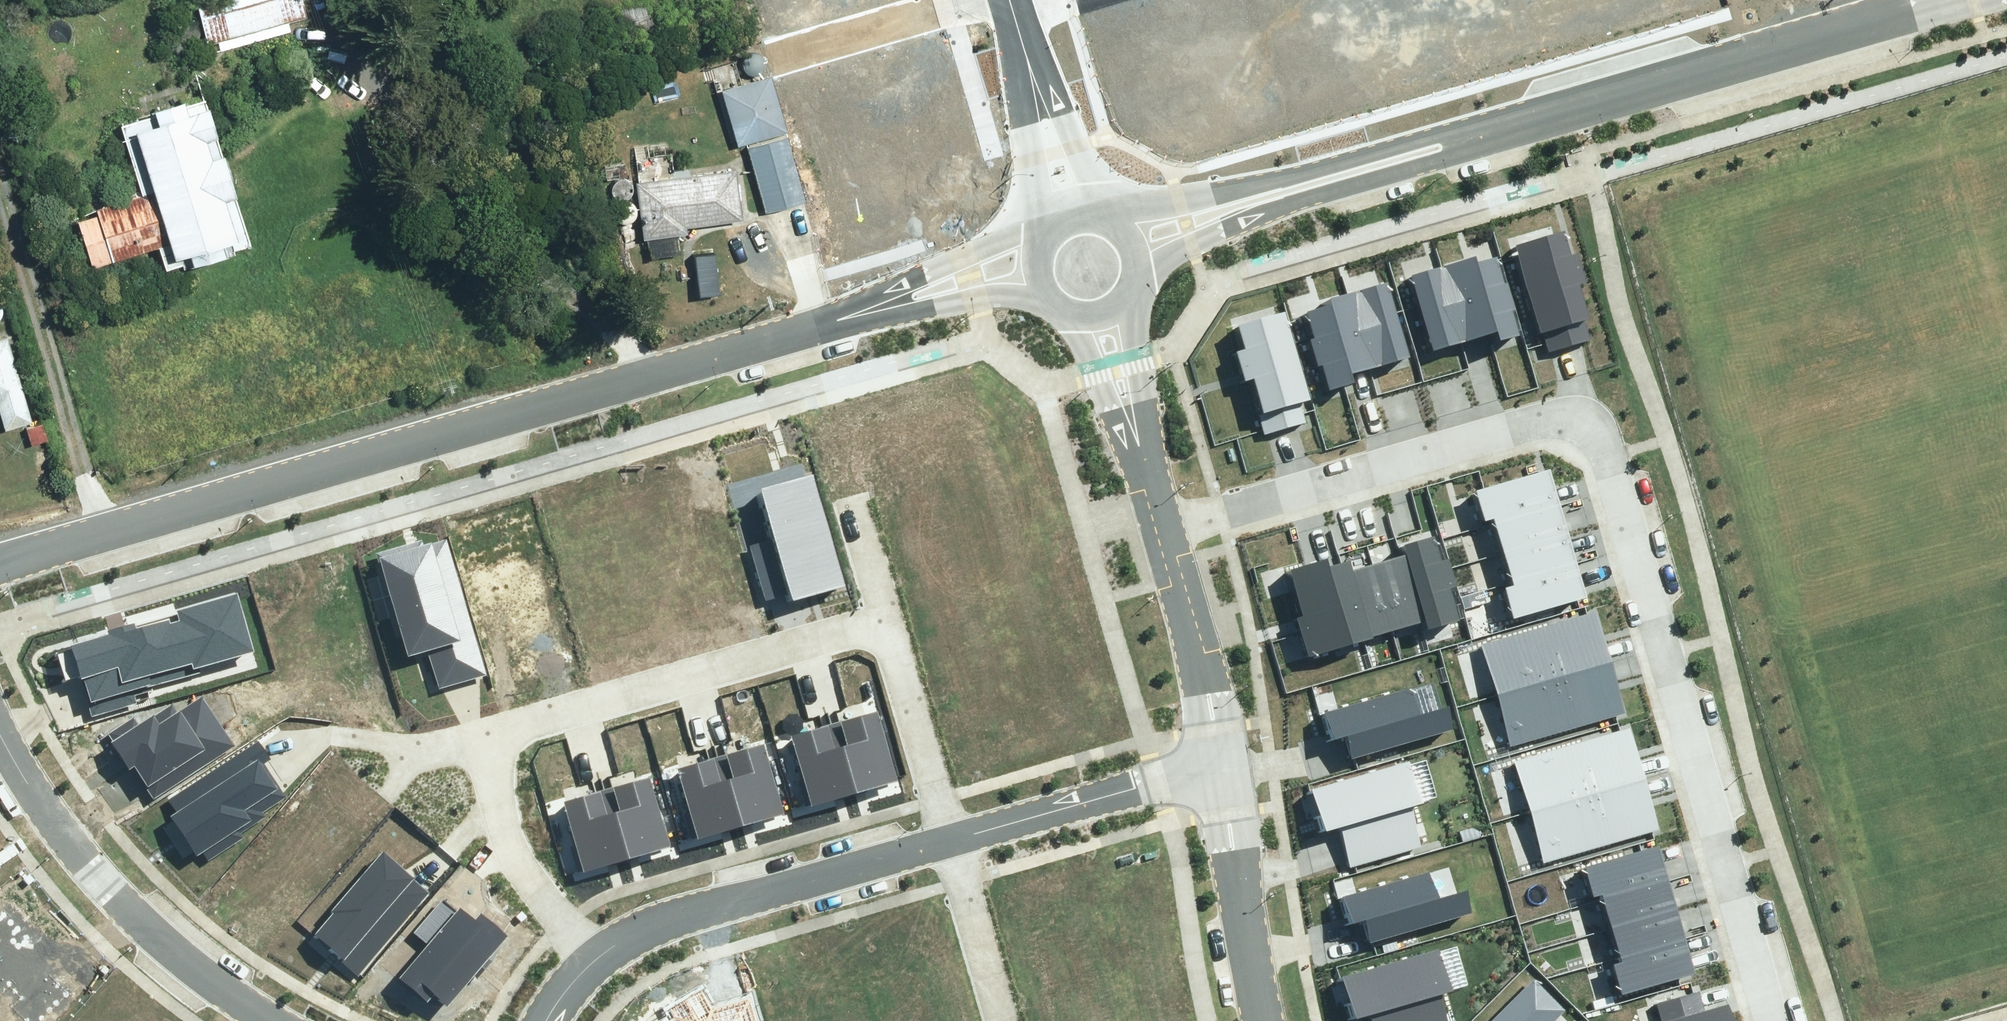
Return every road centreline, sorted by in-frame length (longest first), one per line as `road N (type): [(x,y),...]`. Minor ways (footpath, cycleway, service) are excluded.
road 1 (residential): [(1156,522),(1512,421),(1559,422),(1588,439),(1757,1020)]
road 2 (residential): [(848,313),(0,563)]
road 3 (residential): [(594,967),(530,891),(475,781),(474,749),(487,733),(878,618)]
road 4 (tertiary): [(1955,0),(1463,134)]
road 5 (unknown): [(294,476),(178,68),(206,0)]
road 6 (unknown): [(227,241),(572,129),(539,0)]
road 7 (residential): [(594,967),(626,938),(676,913),(948,834)]
road 8 (residential): [(0,757),(72,866),(191,974),(257,1020)]
road 9 (tertiary): [(1113,221),(1379,145),(1463,134)]
road 10 (tertiary): [(1463,134),(1406,168),(1195,238),(1135,275)]
road 11 (residential): [(948,834),(1212,762)]
road 12 (residential): [(1258,1020),(1212,762)]
road 13 (residential): [(1212,762),(1156,522)]
road 14 (residential): [(878,618),(948,834)]
road 15 (residential): [(848,313),(983,247),(1057,232)]
road 16 (residential): [(782,60),(991,0)]
road 17 (residential): [(1059,290),(1003,285),(848,313)]
road 18 (residential): [(948,834),(1001,1020)]
road 19 (residential): [(1140,454),(1062,294)]
road 20 (residential): [(1134,278),(1146,388),(1140,454)]
road 21 (tertiary): [(1036,59),(1111,219)]
road 22 (tertiary): [(1058,231),(1031,128),(1036,59)]

